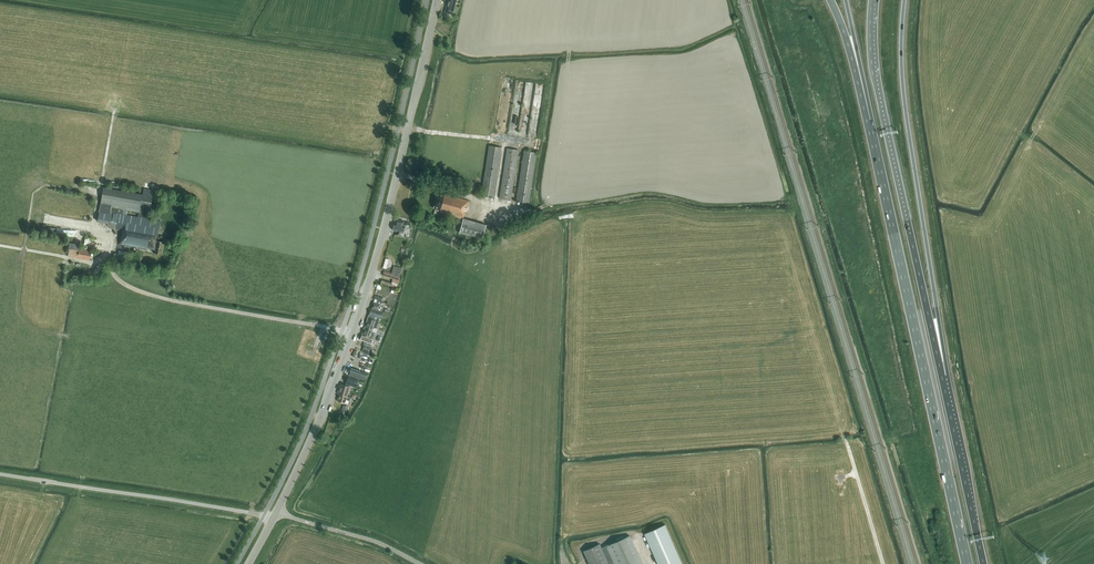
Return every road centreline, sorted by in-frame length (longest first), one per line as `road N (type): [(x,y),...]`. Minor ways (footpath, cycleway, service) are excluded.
road 1 (tertiary): [(277,511),(368,285),(437,0)]
road 2 (trunk): [(871,132),(968,563)]
road 3 (trunk): [(942,377),(874,75),(874,0)]
road 4 (trunk): [(942,377),(903,91),(904,0)]
road 5 (unclassified): [(263,515),(0,475)]
road 6 (trunk): [(984,563),(942,377)]
road 7 (unclassified): [(420,563),(277,511)]
road 8 (track): [(528,144),(388,127)]
road 9 (trunk): [(830,0),(871,132)]
road 10 (trunk): [(845,0),(871,132)]
road 11 (track): [(845,434),(883,563)]
road 12 (track): [(24,249),(34,193),(45,185),(99,195)]

